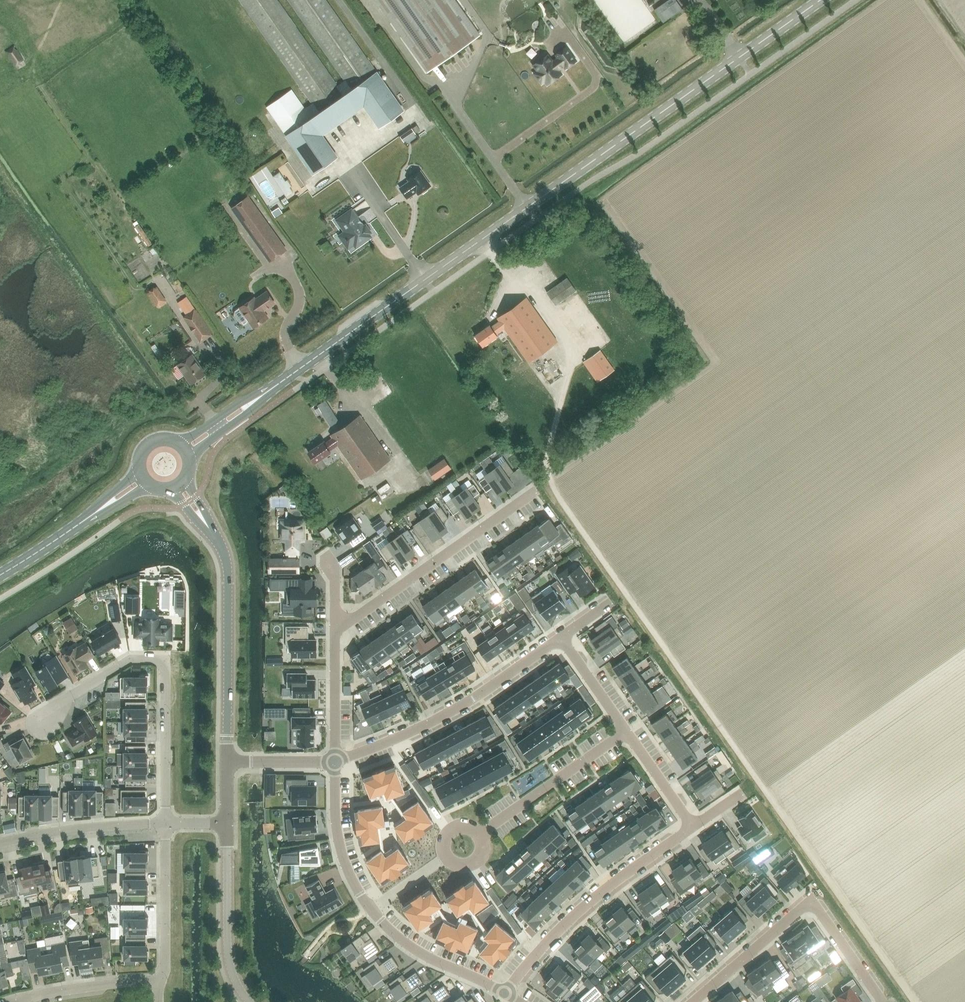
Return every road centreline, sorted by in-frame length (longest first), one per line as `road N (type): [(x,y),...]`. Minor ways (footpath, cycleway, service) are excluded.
road 1 (secondary): [(262,395),(820,0)]
road 2 (residential): [(504,993),(413,948),(371,909),(341,851),(335,762)]
road 3 (residential): [(166,824),(165,660),(131,659),(36,720)]
road 4 (residential): [(693,1001),(811,900),(882,1001)]
road 5 (residential): [(335,762),(458,709),(560,637)]
road 6 (residential): [(692,827),(586,904),(504,993)]
road 7 (residential): [(333,630),(535,489)]
road 8 (unclassified): [(227,762),(227,572),(212,532)]
road 9 (unclassified): [(226,823),(229,963),(249,1001)]
road 10 (residential): [(626,731),(478,836)]
road 11 (residential): [(0,842),(166,824)]
road 12 (residential): [(159,981),(166,824)]
road 13 (residential): [(12,1001),(159,981)]
road 14 (residential): [(335,762),(333,630)]

